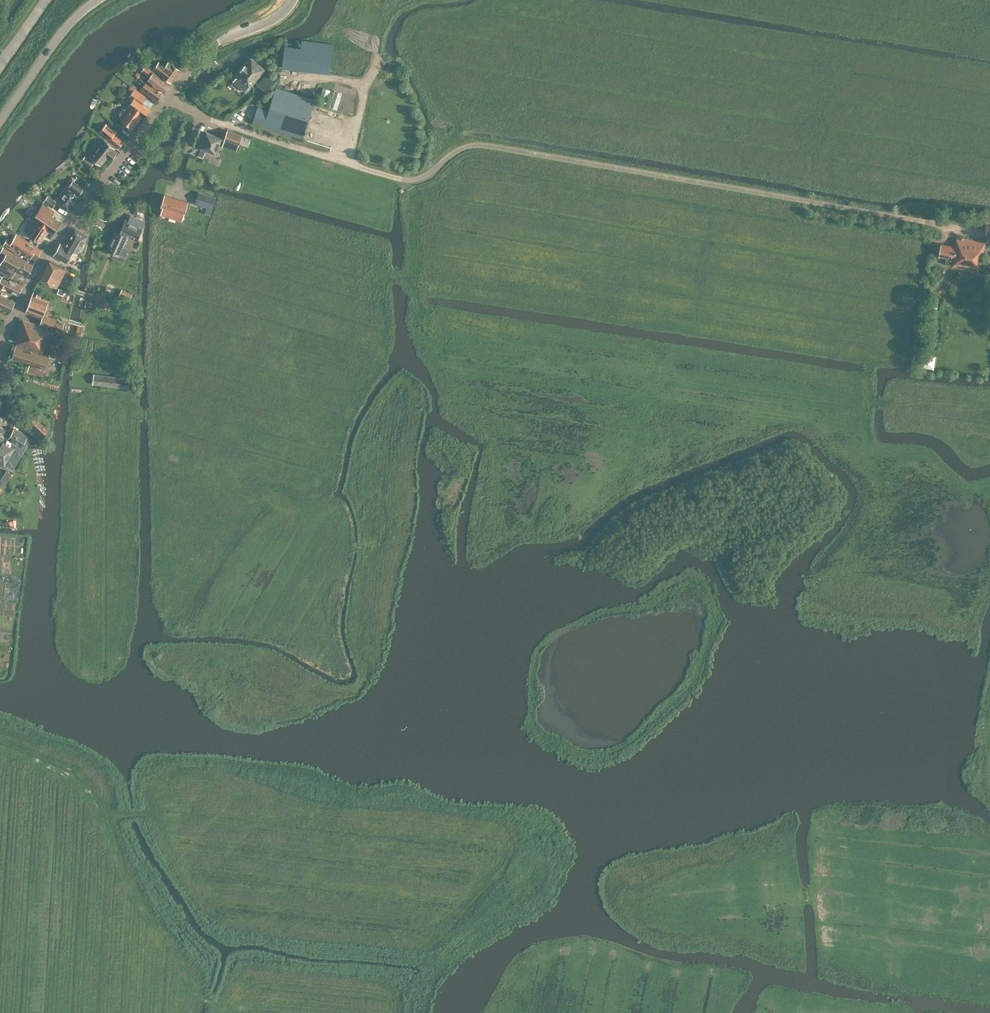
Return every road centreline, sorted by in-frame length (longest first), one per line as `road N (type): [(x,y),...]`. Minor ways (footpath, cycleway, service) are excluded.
road 1 (residential): [(0,349),(62,229),(167,97)]
road 2 (tertiary): [(0,120),(63,30),(95,0)]

